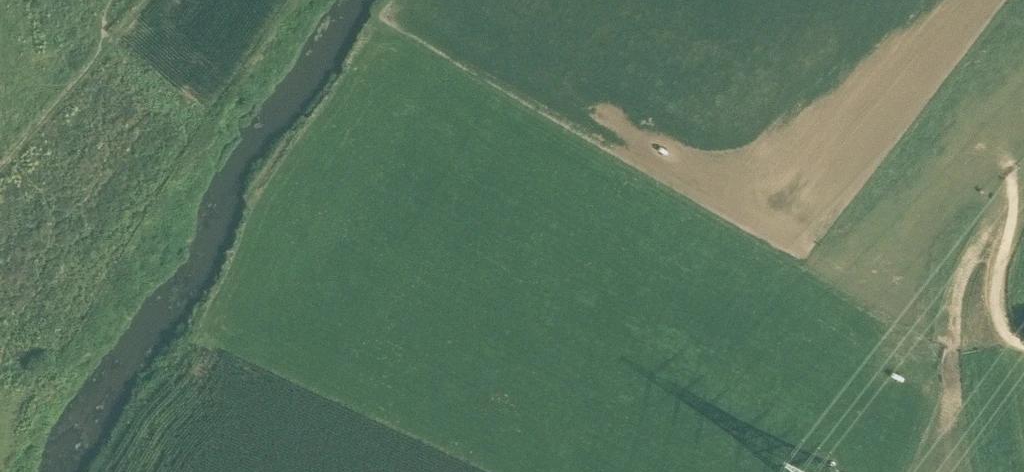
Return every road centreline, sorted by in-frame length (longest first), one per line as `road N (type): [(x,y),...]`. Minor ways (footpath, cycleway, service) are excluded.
road 1 (track): [(0,181),(166,0)]
road 2 (track): [(1023,350),(1001,322),(1000,288),(1018,229),(1011,187)]

